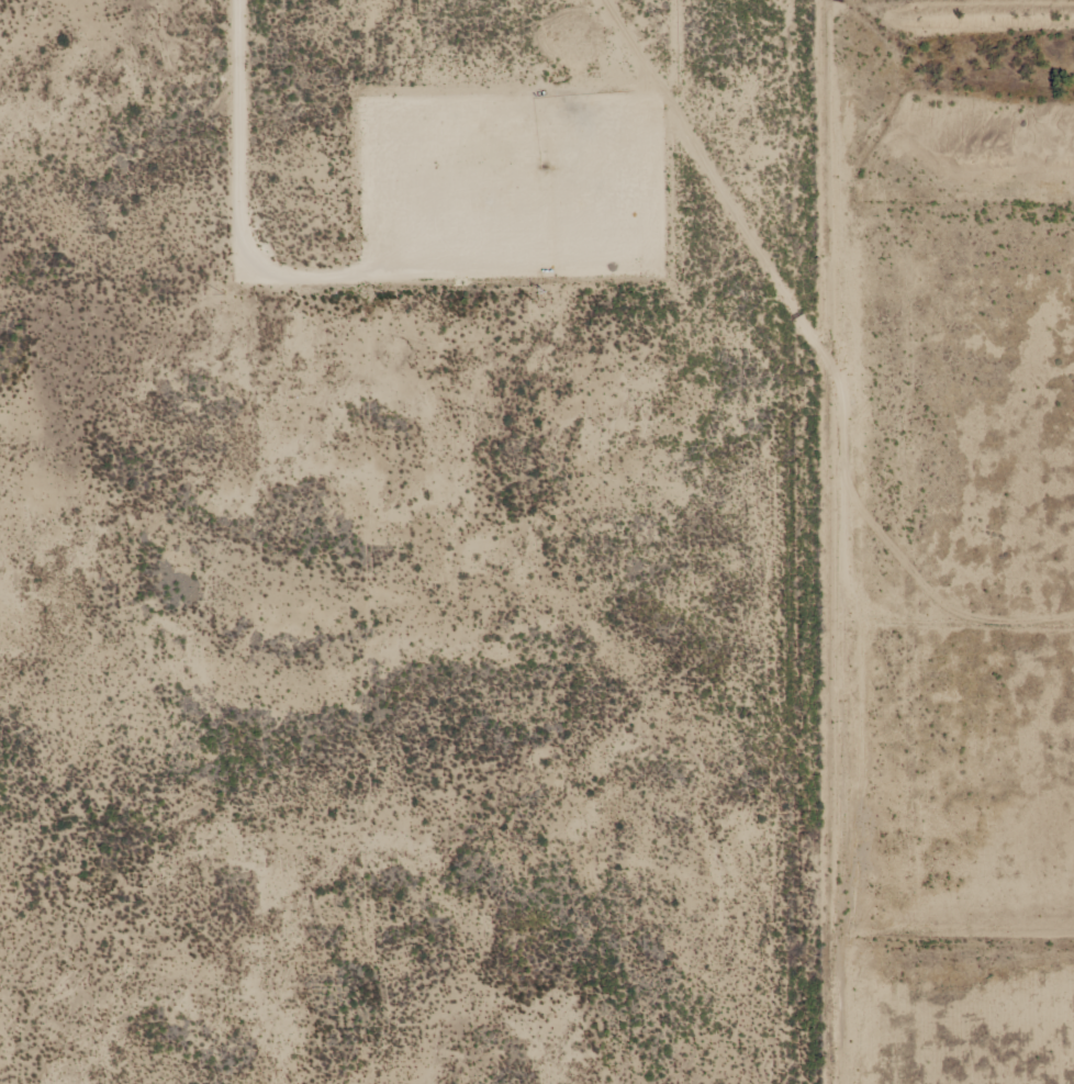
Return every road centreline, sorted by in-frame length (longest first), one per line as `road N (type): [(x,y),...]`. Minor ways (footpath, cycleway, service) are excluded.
road 1 (track): [(842,1083),(840,1024),(884,947),(917,930),(1073,921)]

